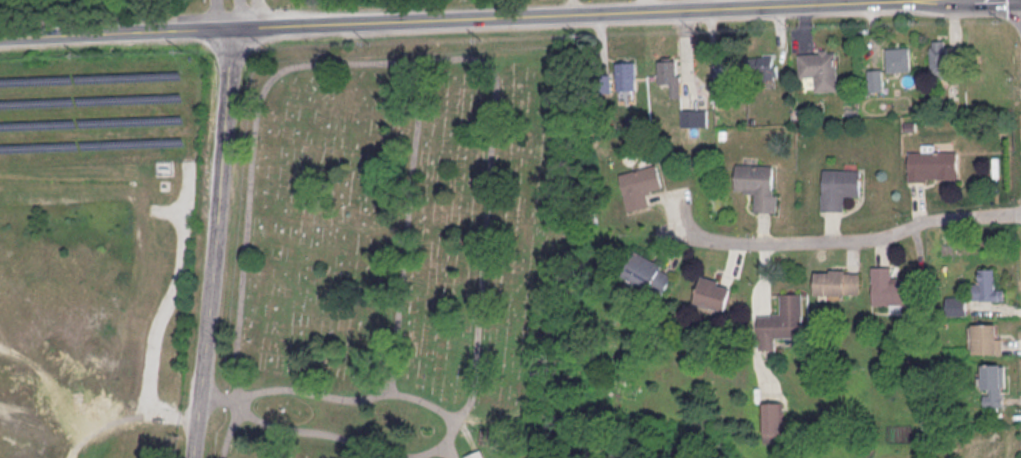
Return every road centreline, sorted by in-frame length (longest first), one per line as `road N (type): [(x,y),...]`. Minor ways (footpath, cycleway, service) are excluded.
road 1 (tertiary): [(241,26),(969,0)]
road 2 (residential): [(194,457),(241,26)]
road 3 (residential): [(1020,213),(937,220),(874,239),(767,244),(696,233)]
road 4 (tertiary): [(0,34),(241,26)]

